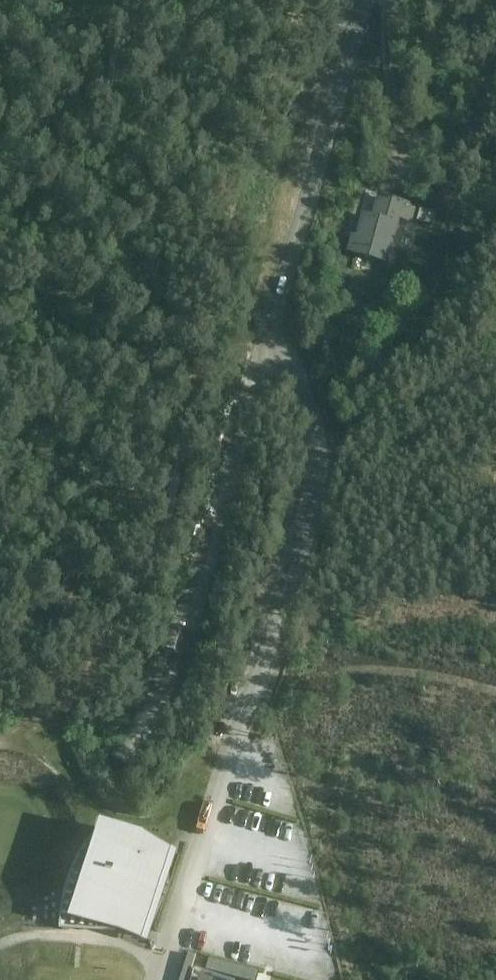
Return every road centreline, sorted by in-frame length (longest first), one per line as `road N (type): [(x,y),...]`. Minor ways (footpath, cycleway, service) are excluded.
road 1 (track): [(271,327),(157,696)]
road 2 (track): [(271,624),(495,685)]
road 3 (track): [(401,189),(386,0)]
road 4 (track): [(0,944),(71,933),(129,945),(160,960)]

